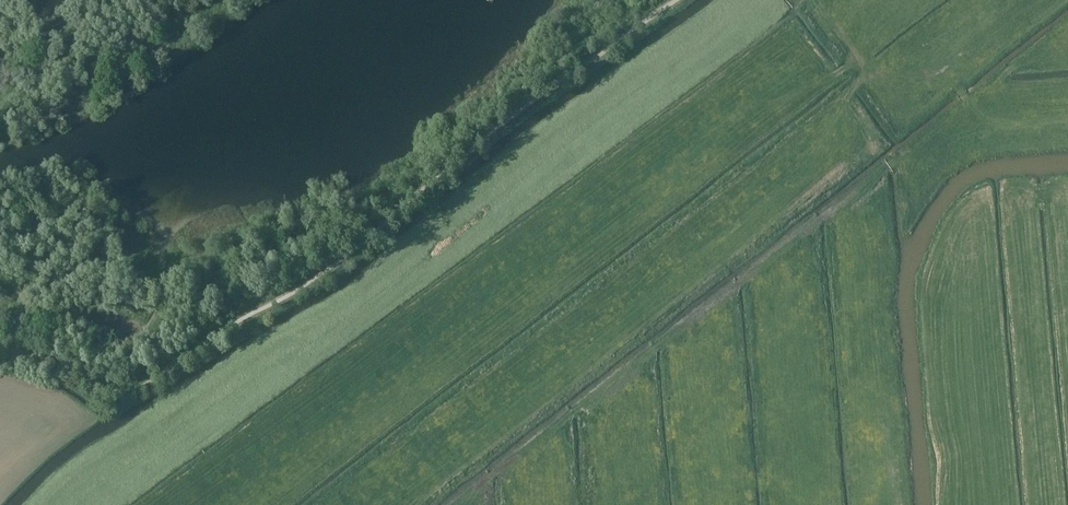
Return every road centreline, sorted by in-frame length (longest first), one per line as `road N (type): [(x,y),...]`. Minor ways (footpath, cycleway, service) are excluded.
road 1 (track): [(47,504),(394,270),(747,0)]
road 2 (track): [(853,59),(866,75),(833,113),(474,408),(369,504)]
road 3 (track): [(866,75),(933,73),(970,103),(853,194),(861,301)]

